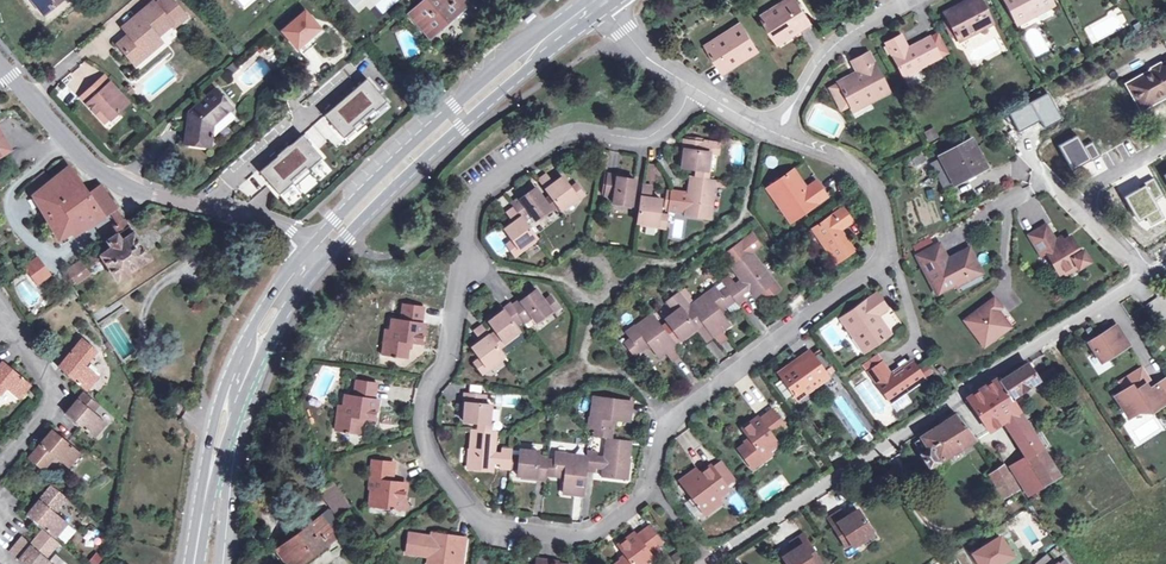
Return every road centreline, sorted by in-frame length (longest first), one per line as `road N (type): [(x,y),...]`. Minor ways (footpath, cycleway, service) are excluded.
road 1 (residential): [(693,85),(680,109),(645,137),(552,140),(479,193),(442,370),(422,400),(437,466),(494,532),(596,536),(644,497),(662,420),(884,259),(868,177),(776,134)]
road 2 (residential): [(1146,277),(707,558)]
road 3 (primary): [(320,263),(460,126),(607,8)]
road 4 (primary): [(589,0),(498,66),(305,249)]
road 5 (residential): [(305,249),(267,223),(177,203),(100,173),(0,66)]
road 6 (residential): [(912,0),(833,41),(776,134)]
road 7 (residential): [(1146,277),(1039,177),(1004,206)]
road 8 (residential): [(7,320),(56,401),(0,472)]
road 9 (primary): [(233,415),(280,320),(320,263)]
road 10 (tertiary): [(233,415),(221,563)]
road 11 (primary): [(305,249),(256,317),(234,369)]

